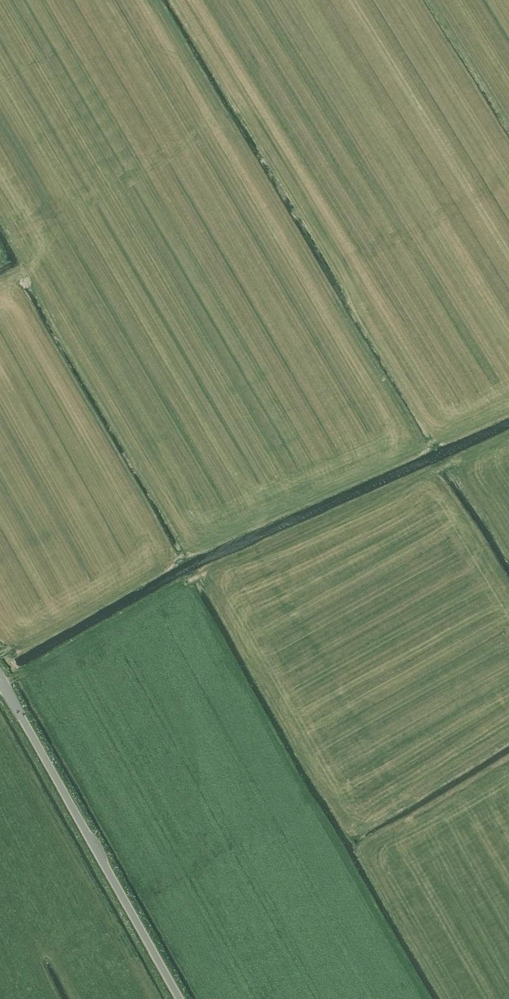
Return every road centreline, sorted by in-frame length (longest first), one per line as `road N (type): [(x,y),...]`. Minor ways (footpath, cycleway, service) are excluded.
road 1 (unclassified): [(180,998),(0,679)]

